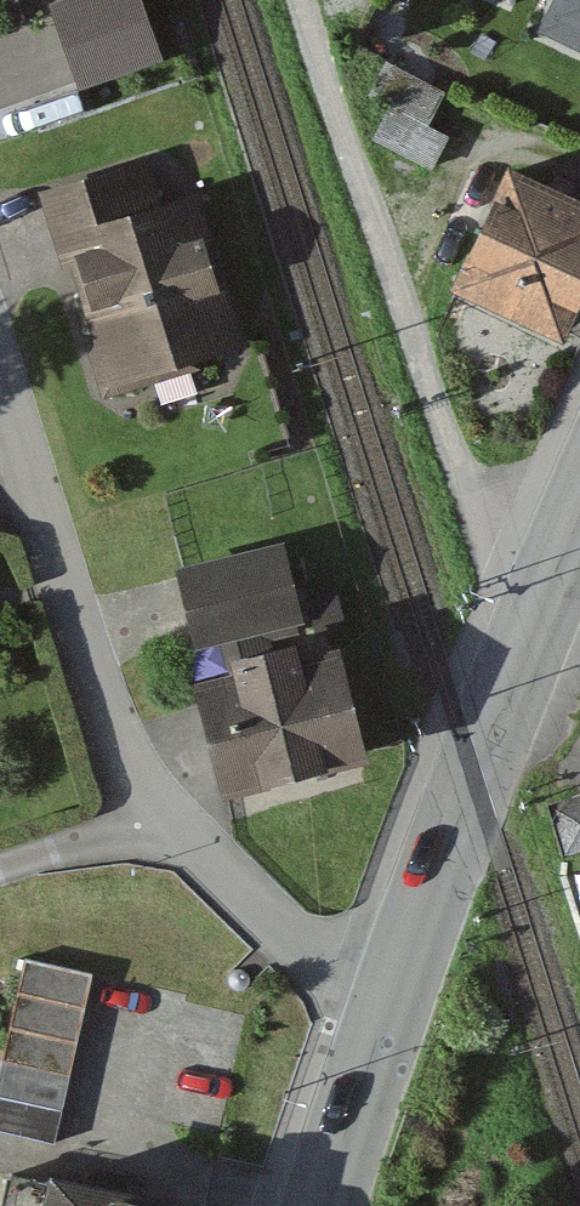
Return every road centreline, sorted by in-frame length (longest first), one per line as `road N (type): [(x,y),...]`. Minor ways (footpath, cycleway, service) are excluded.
road 1 (track): [(524,642),(318,0)]
road 2 (secondary): [(579,514),(391,1000)]
road 3 (residential): [(158,820),(111,725),(0,363)]
road 4 (residential): [(391,1000),(282,937),(158,820)]
road 5 (secondary): [(391,1000),(325,1205)]
road 6 (residential): [(0,871),(158,820)]

